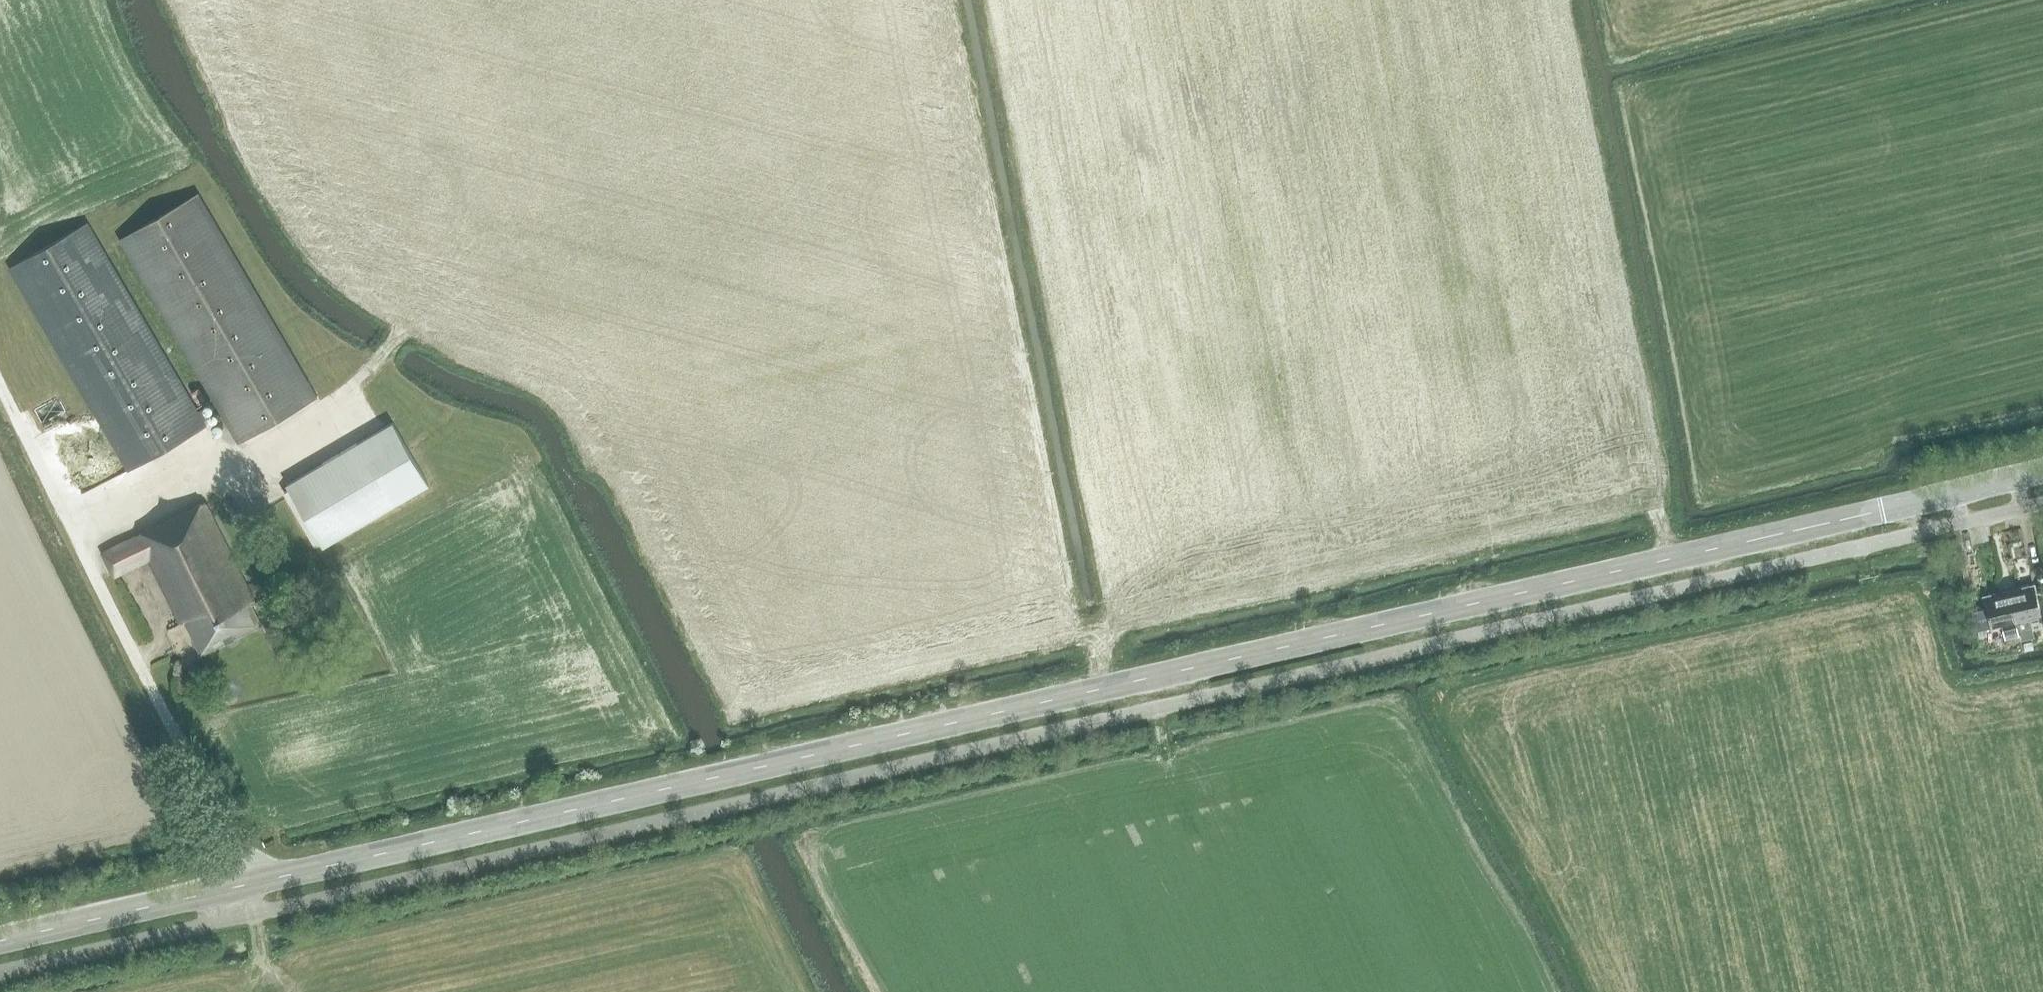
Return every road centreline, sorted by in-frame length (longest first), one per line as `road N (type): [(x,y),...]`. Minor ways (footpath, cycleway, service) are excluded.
road 1 (secondary): [(0,942),(2042,470)]

